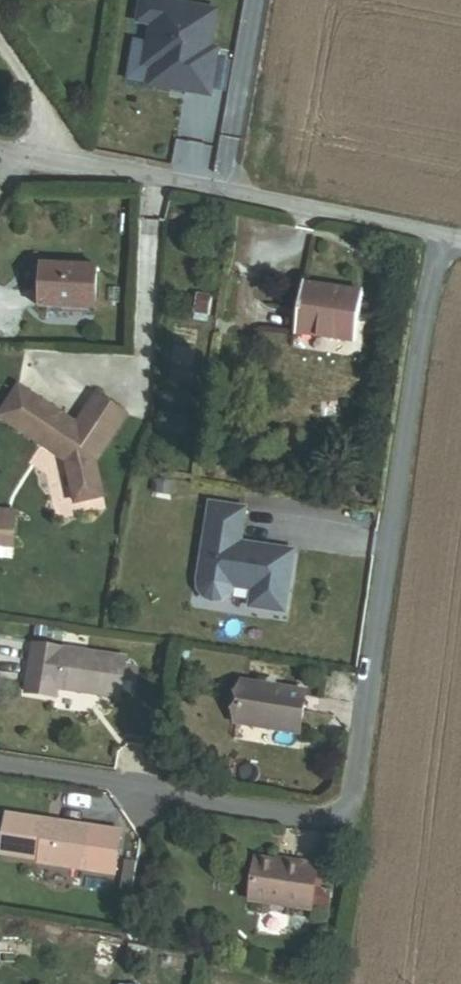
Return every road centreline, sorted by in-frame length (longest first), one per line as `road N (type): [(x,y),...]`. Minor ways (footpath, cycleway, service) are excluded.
road 1 (unclassified): [(0,152),(460,242)]

